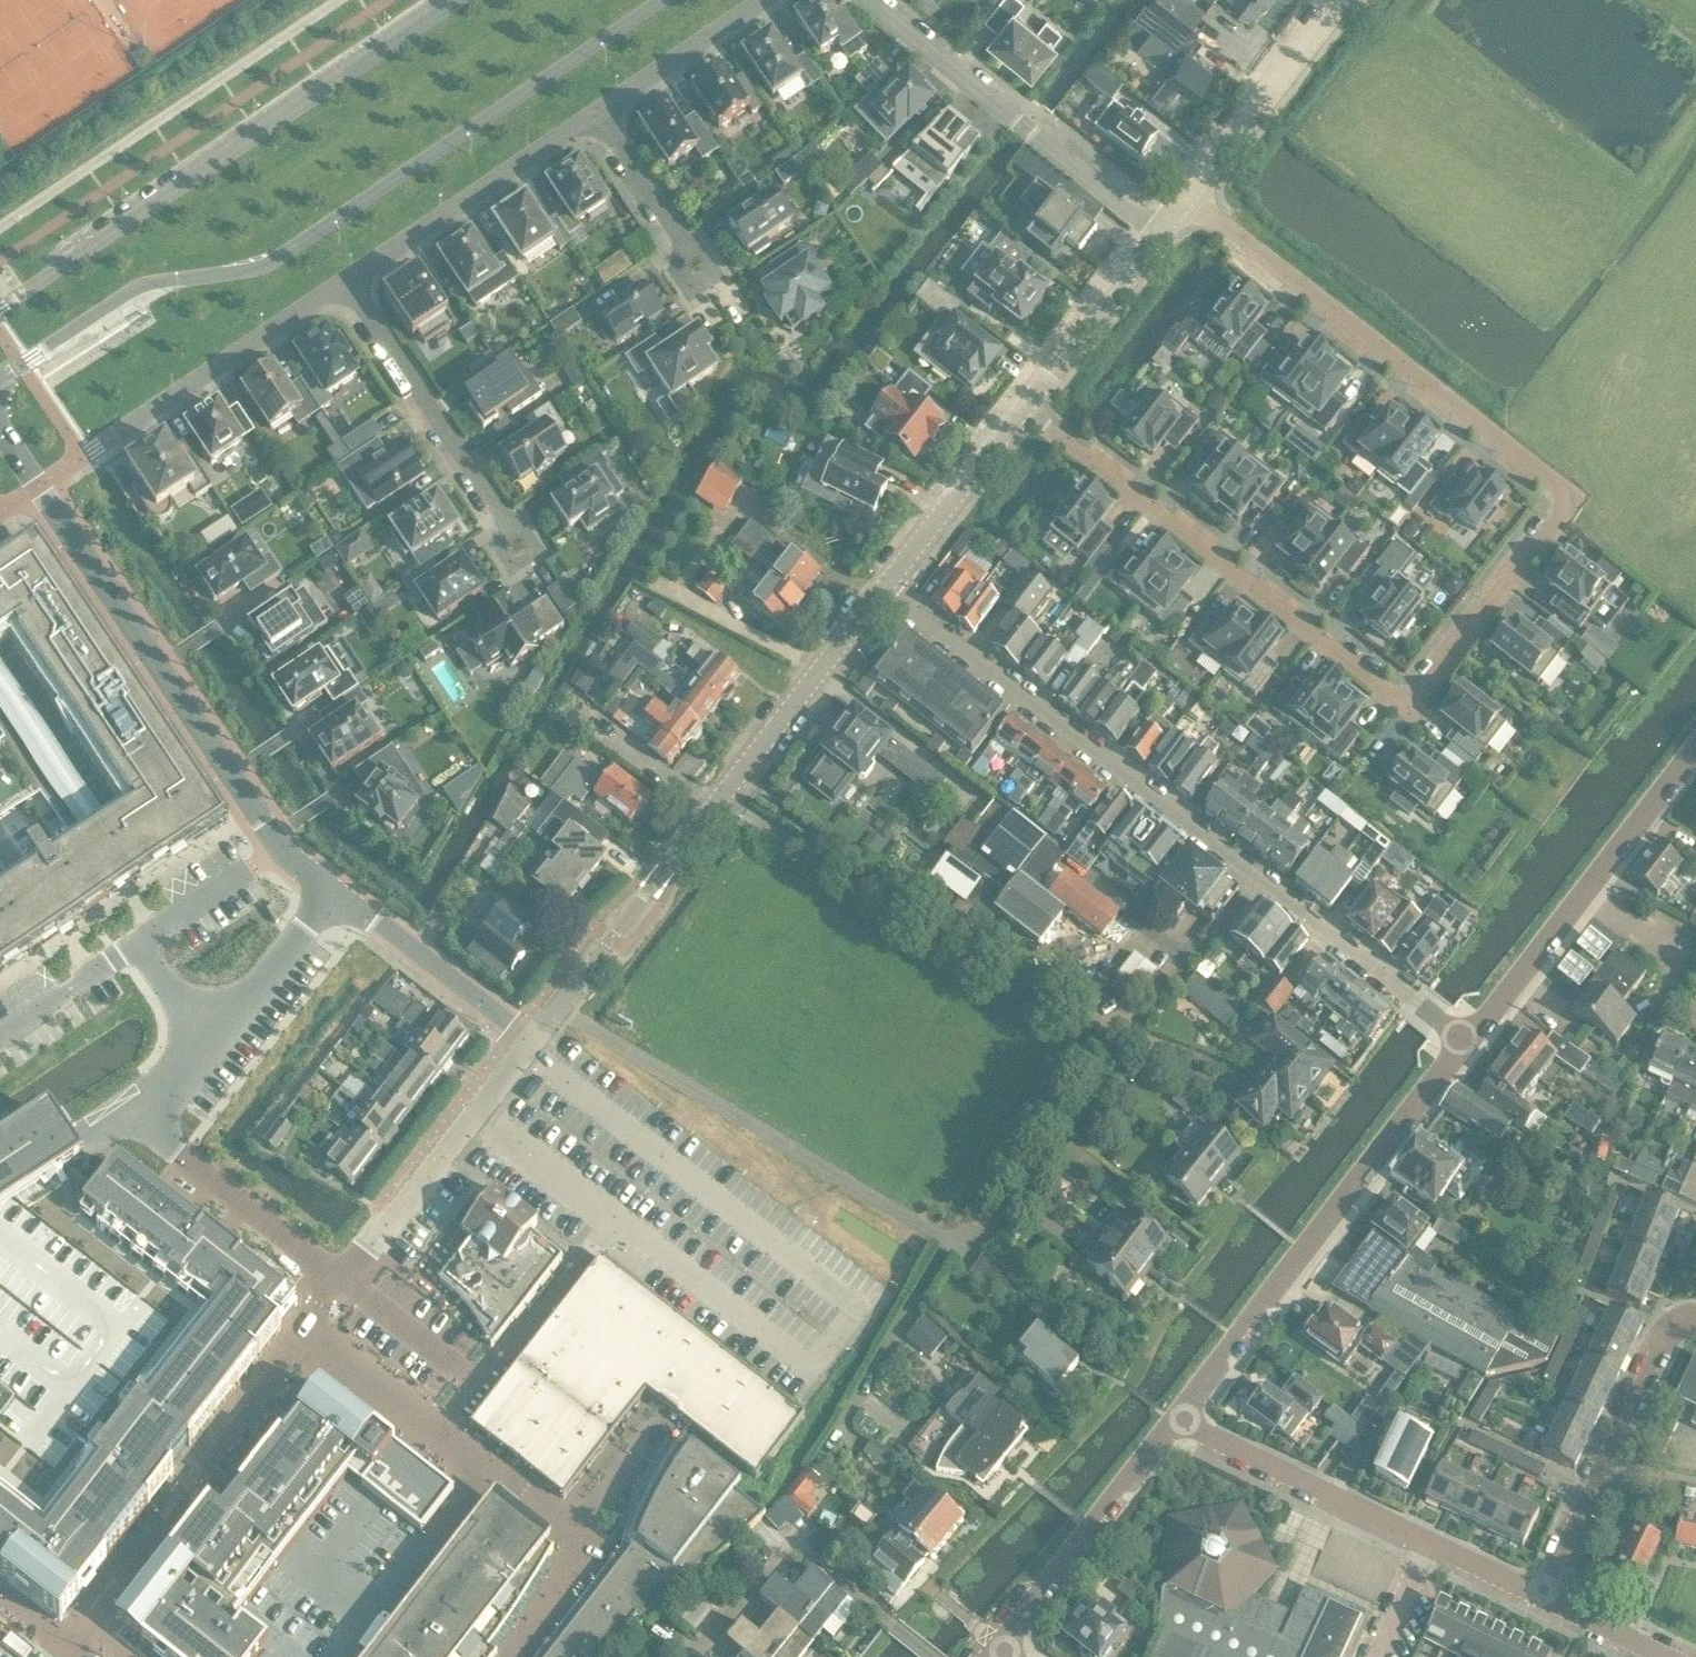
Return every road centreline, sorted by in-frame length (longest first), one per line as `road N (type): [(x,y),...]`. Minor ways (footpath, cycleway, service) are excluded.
road 1 (residential): [(1025,412),(1412,713),(1575,504),(1188,204)]
road 2 (tertiary): [(0,377),(136,289),(278,258),(666,0)]
road 3 (residential): [(1371,977),(879,600)]
road 4 (residential): [(1112,1043),(823,866),(676,1083)]
road 5 (tertiary): [(464,0),(0,309)]
road 6 (residential): [(0,429),(285,848)]
road 7 (residential): [(571,986),(879,600)]
road 8 (unclassified): [(1467,1047),(1172,1419)]
road 9 (residential): [(220,1025),(141,1132),(347,1283)]
road 10 (unclassified): [(865,0),(1163,236)]
road 11 (unclassified): [(1695,753),(1467,1047)]
road 12 (residential): [(1543,1595),(1668,1340),(1695,1328)]
road 13 (residential): [(347,279),(513,539)]
road 14 (unclassified): [(347,1283),(529,1043)]
road 15 (residential): [(347,279),(597,113)]
road 16 (unclassified): [(1172,1419),(996,1645)]
road 17 (residential): [(109,438),(347,279)]
road 18 (residential): [(1428,1541),(1172,1419)]
road 19 (residential): [(1188,204),(1347,0)]
road 20 (residential): [(329,883),(529,1043)]
road 21 (residential): [(879,600),(1025,412)]
road 22 (residential): [(1025,412),(1163,236)]
road 23 (residential): [(597,113),(764,0)]
road 24 (residential): [(597,113),(700,270)]
road 25 (residential): [(329,883),(220,1025)]
road 26 (residential): [(143,943),(0,1038)]
road 27 (residential): [(285,848),(143,943)]
road 28 (residential): [(1665,1656),(1543,1595)]
road 29 (residential): [(1543,1595),(1428,1541)]
road 30 (residential): [(1428,1541),(1375,1656)]

